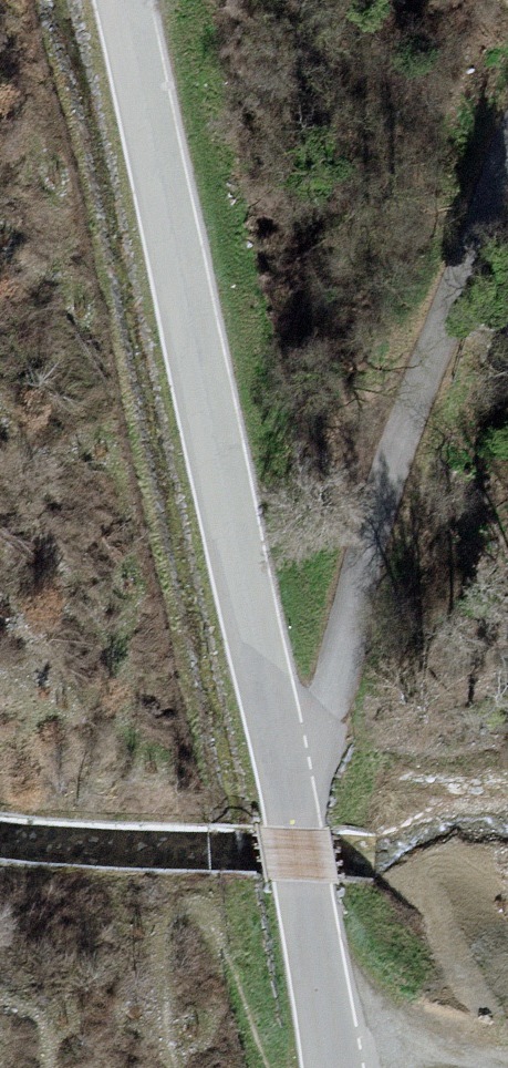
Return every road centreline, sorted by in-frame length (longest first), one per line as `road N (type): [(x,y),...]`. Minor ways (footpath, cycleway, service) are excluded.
road 1 (unclassified): [(280,757),(122,0)]
road 2 (unclassified): [(280,757),(324,725),(417,385),(507,154)]
road 3 (unclassified): [(332,1067),(280,757)]
road 4 (track): [(331,1060),(440,1054),(506,1067)]

